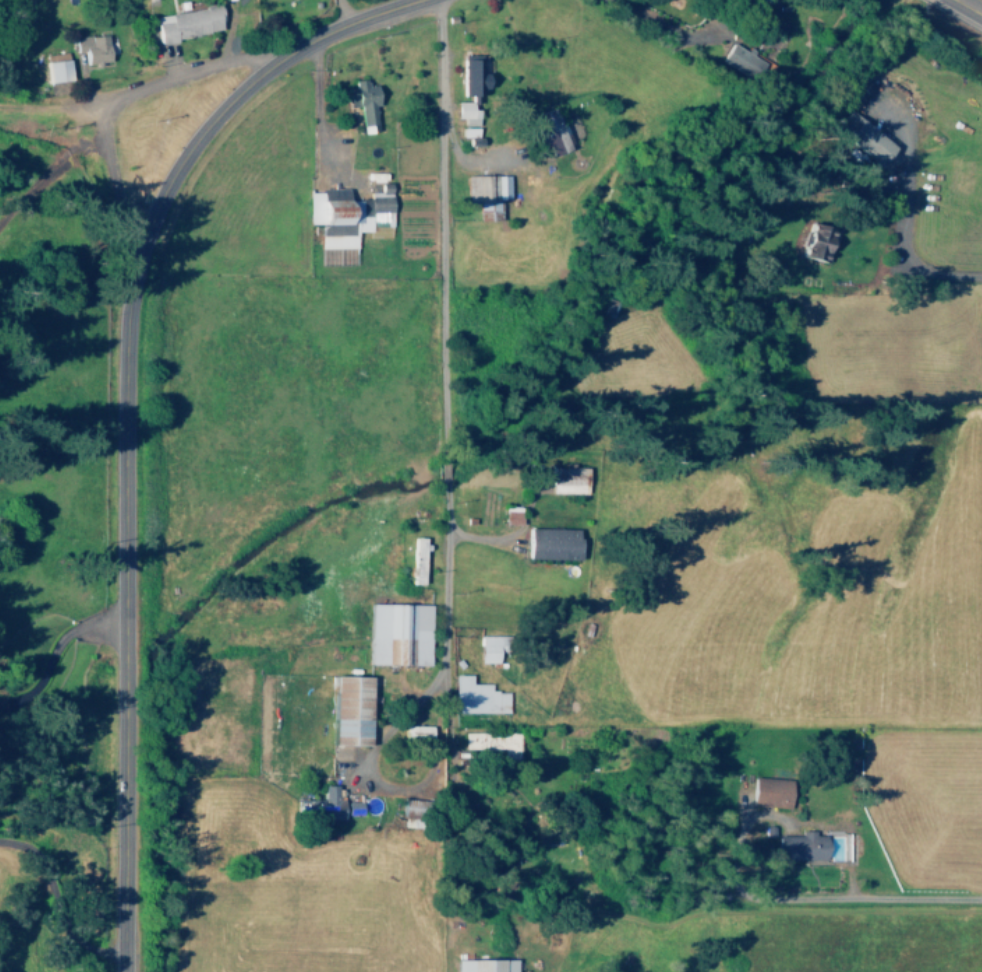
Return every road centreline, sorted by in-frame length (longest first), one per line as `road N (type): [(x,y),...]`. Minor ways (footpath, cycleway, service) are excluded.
road 1 (tertiary): [(124,971),(125,327),(142,237),(178,163),(251,83),(314,38),(415,0)]
road 2 (residential): [(283,57),(222,62),(122,97),(102,131),(0,219)]

